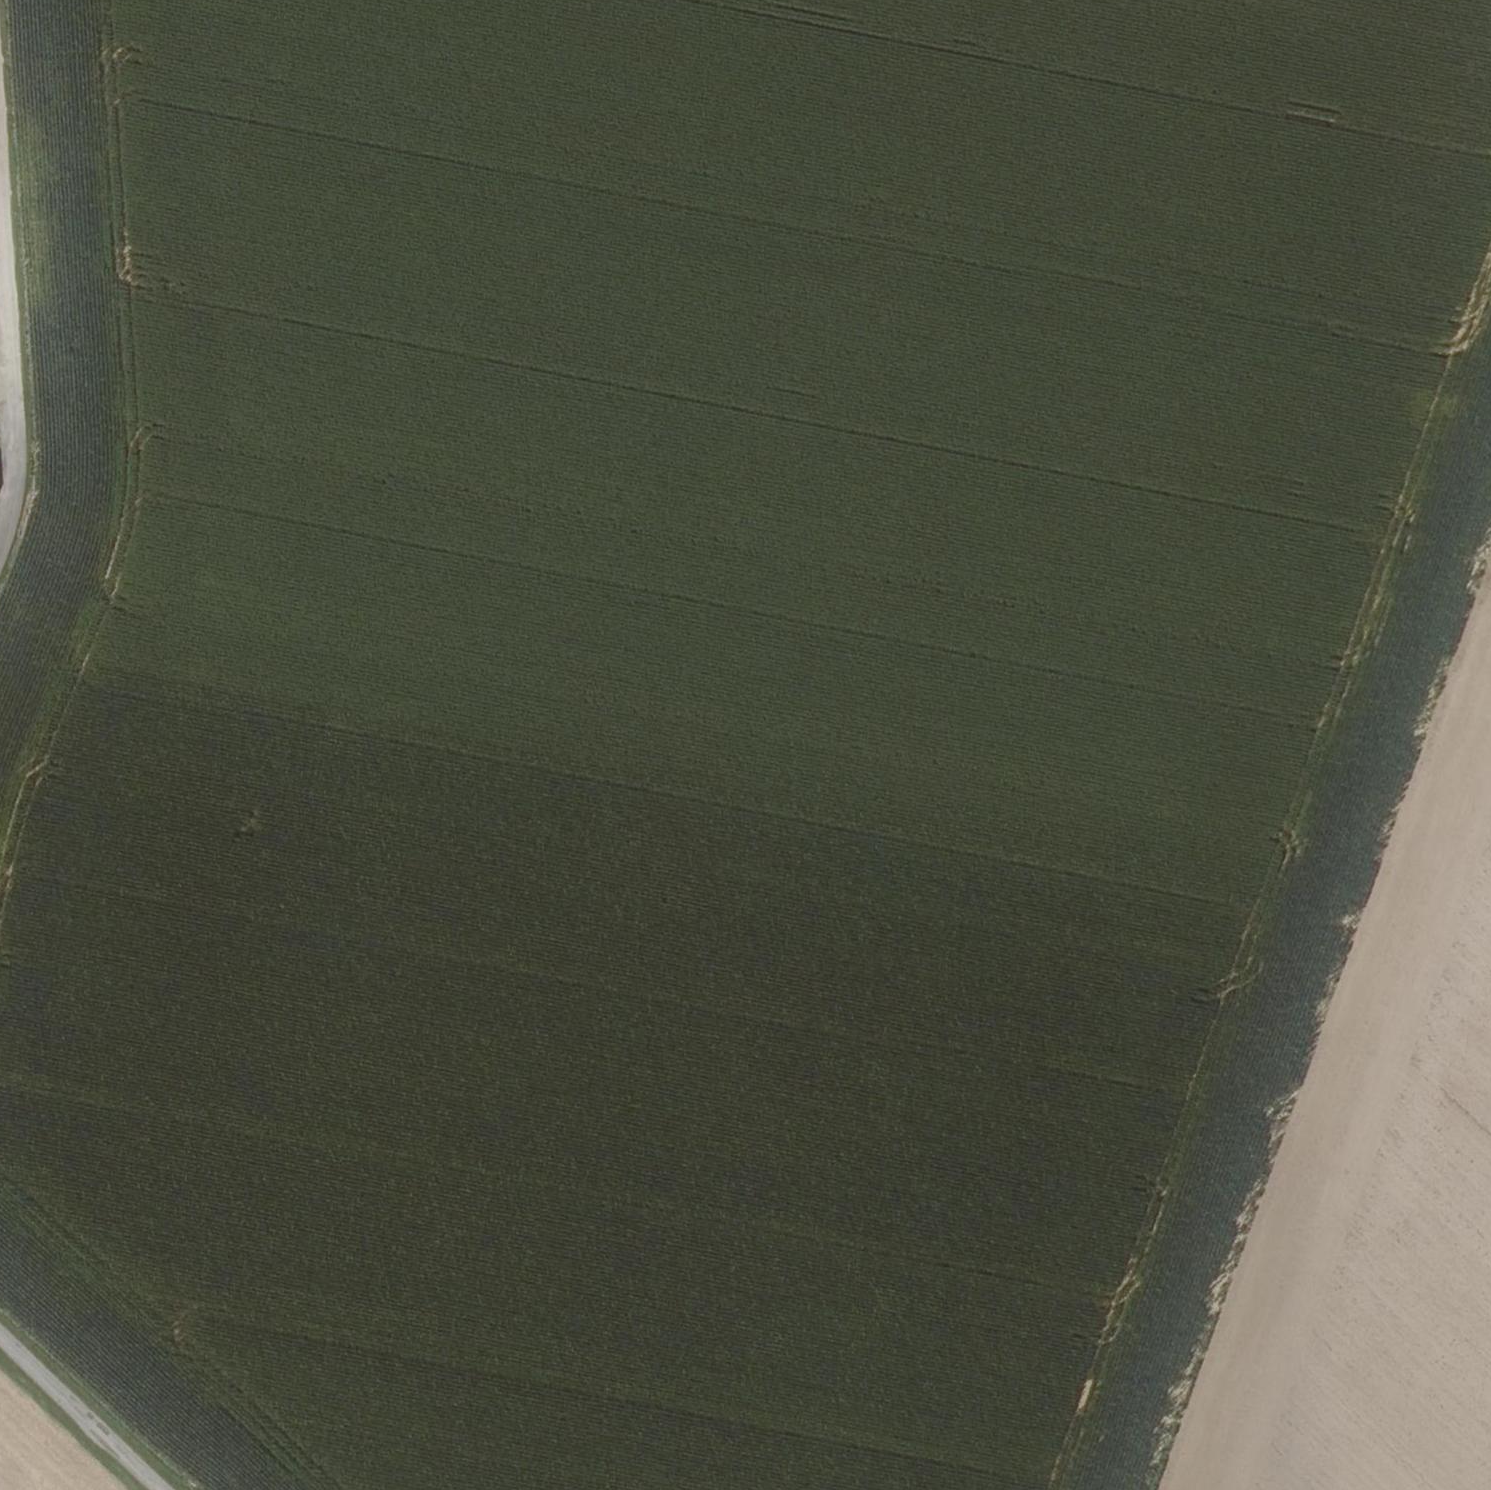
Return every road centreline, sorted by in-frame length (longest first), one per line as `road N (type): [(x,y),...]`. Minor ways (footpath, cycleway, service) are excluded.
road 1 (track): [(0,196),(14,460),(0,540)]
road 2 (unclassified): [(0,1348),(153,1489)]

